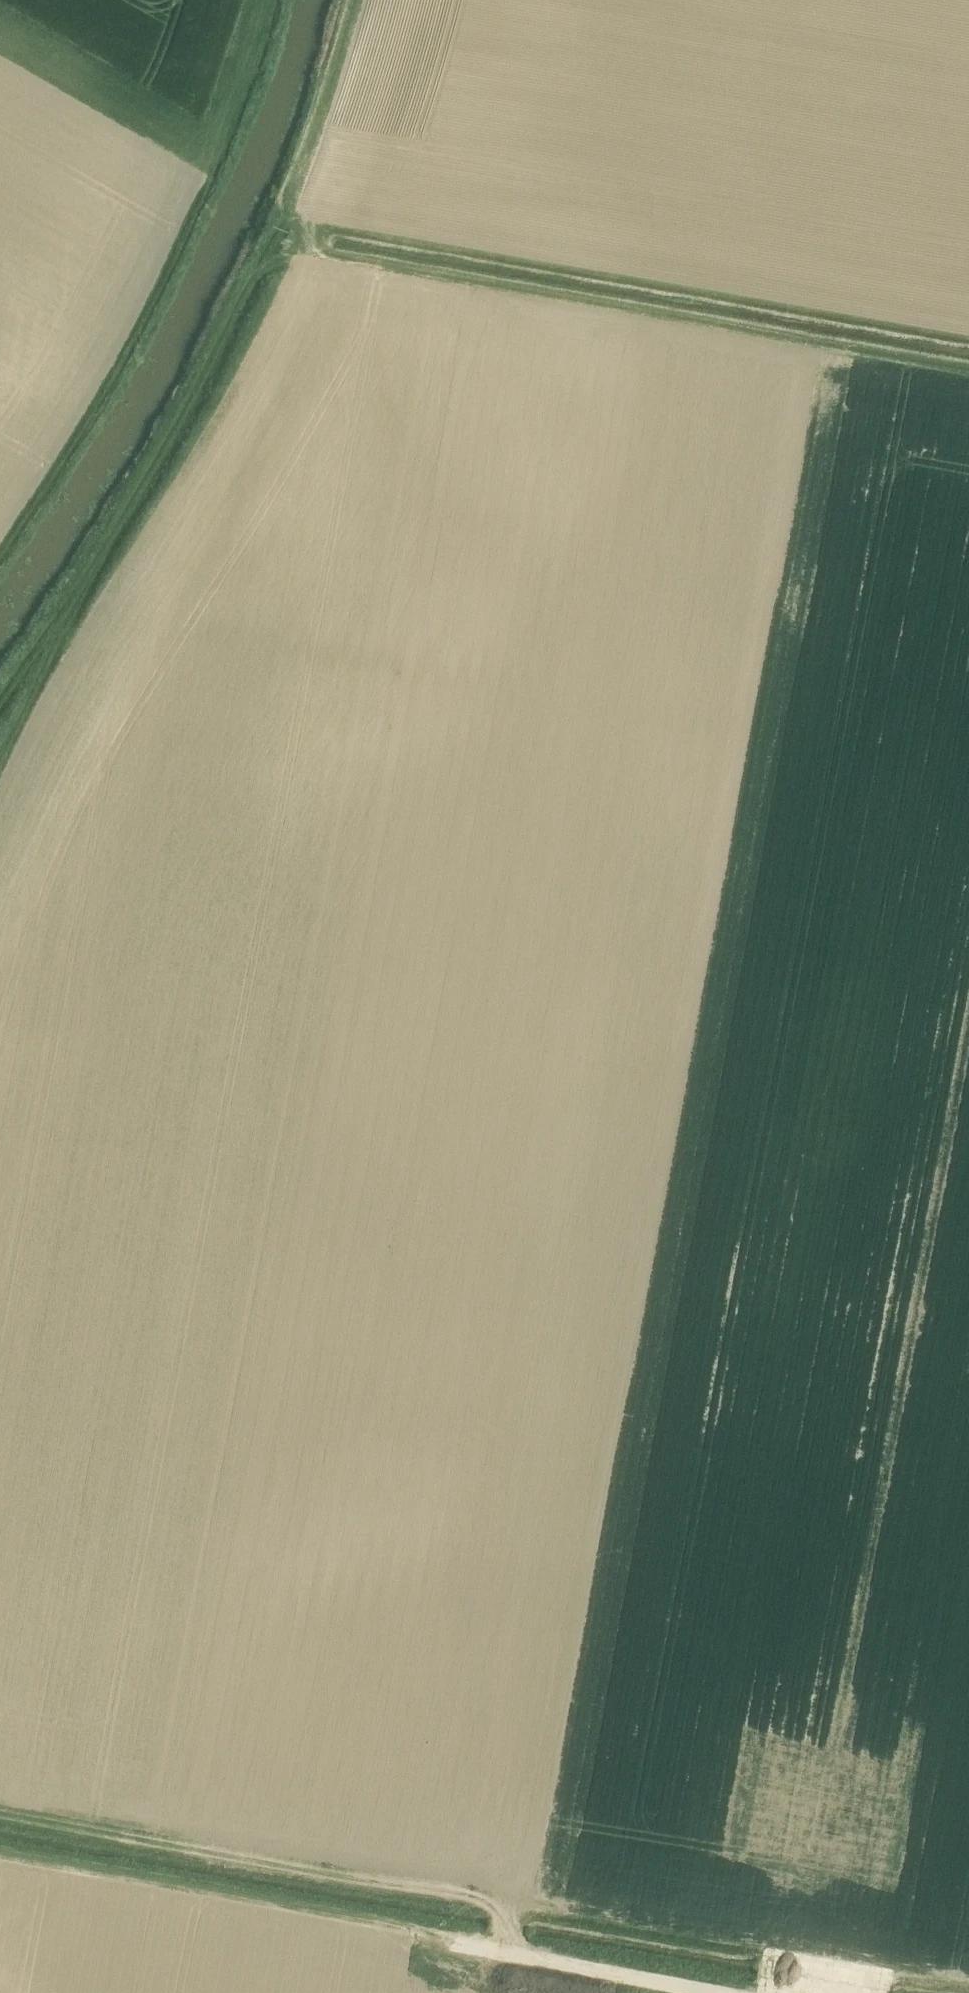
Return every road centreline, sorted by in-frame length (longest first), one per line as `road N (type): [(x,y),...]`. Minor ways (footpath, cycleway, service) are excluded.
road 1 (track): [(0,728),(277,267),(361,0)]
road 2 (track): [(474,1950),(423,1933),(0,1859)]
road 3 (unclassified): [(720,1992),(474,1950)]

